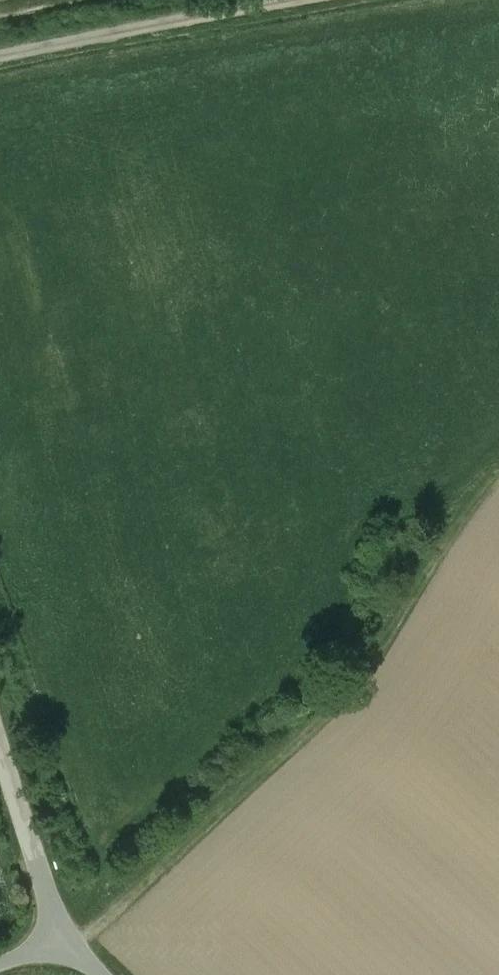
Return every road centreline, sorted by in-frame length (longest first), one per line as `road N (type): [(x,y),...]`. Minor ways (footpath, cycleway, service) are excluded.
road 1 (track): [(498,475),(316,724),(99,927),(62,935)]
road 2 (track): [(0,54),(279,0)]
road 3 (unclassified): [(0,746),(62,935)]

